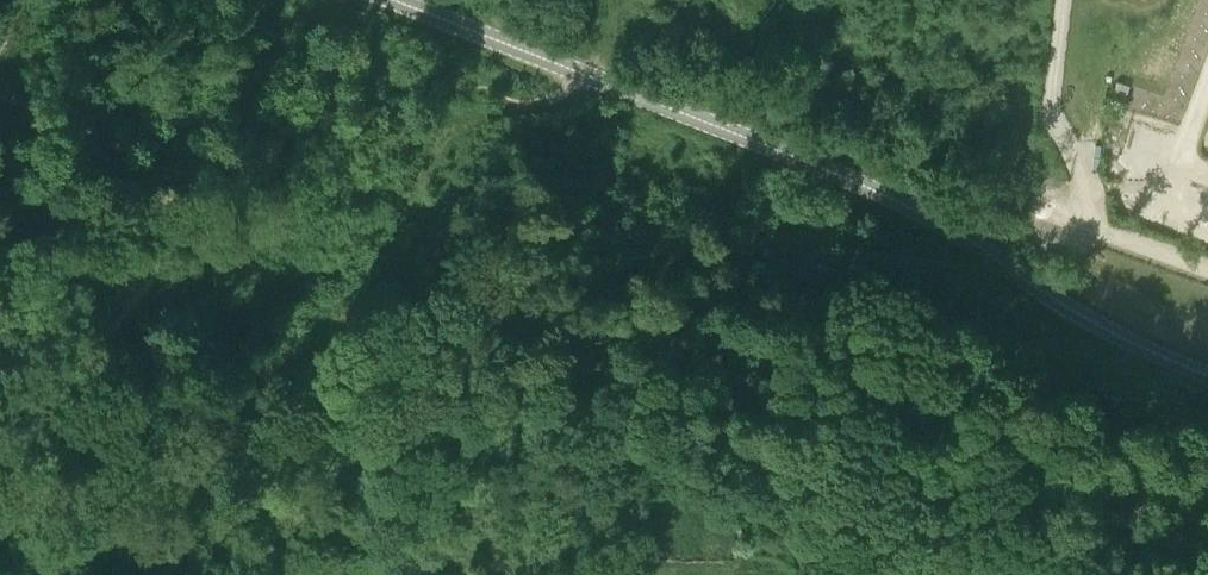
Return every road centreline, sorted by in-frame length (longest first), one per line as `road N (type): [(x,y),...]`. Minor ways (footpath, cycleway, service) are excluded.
road 1 (unclassified): [(1207,375),(1087,319),(895,198),(399,0)]
road 2 (track): [(521,108),(445,129),(416,190),(386,223)]

